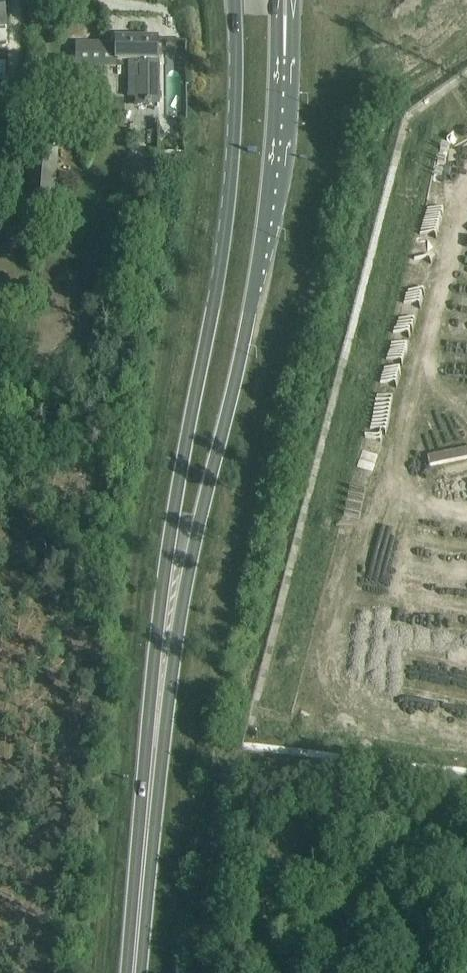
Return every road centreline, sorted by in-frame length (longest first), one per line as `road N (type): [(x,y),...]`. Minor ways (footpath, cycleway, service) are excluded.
road 1 (primary): [(234,0),(233,170),(168,554),(167,647)]
road 2 (primary): [(167,647),(268,230),(286,30)]
road 3 (primary): [(134,972),(167,647)]

